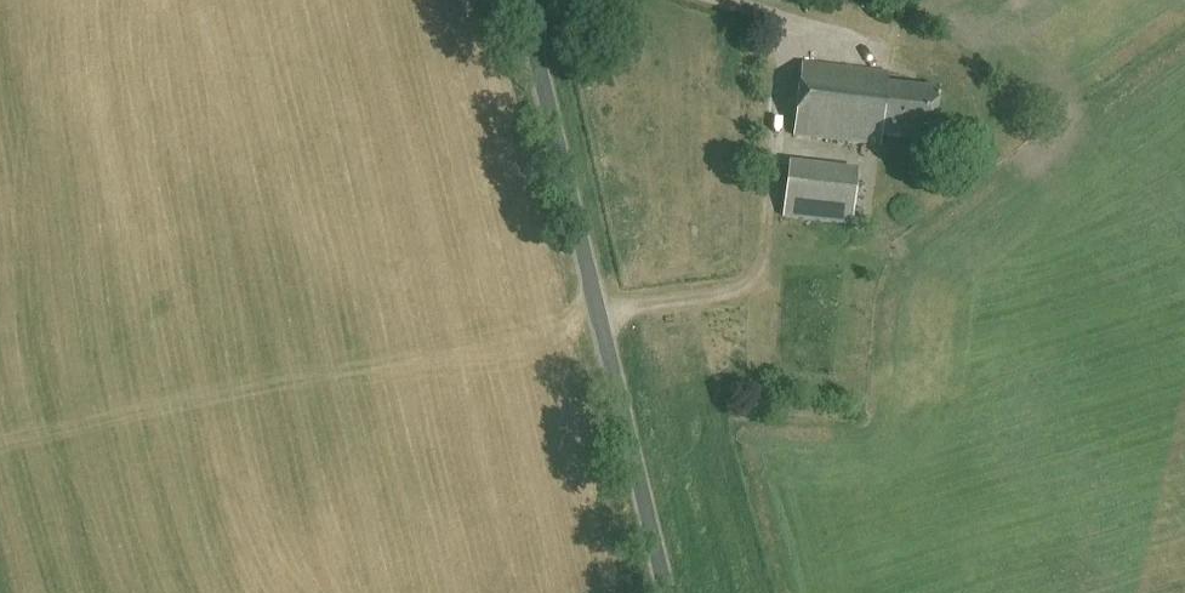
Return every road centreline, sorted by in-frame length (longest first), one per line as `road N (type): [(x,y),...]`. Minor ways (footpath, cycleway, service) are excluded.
road 1 (unclassified): [(667,592),(522,0)]

